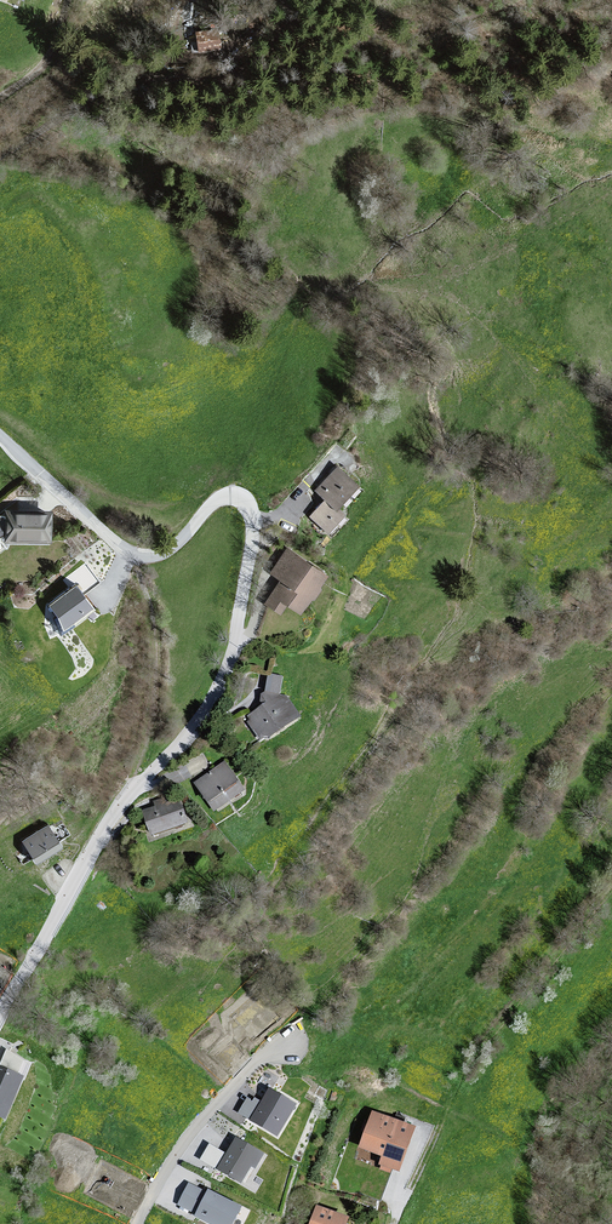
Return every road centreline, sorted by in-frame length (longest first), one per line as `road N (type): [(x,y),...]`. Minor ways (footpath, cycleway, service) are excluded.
road 1 (unclassified): [(0,1015),(103,831),(213,700),(231,655),(252,517),(240,497),(227,496),(212,501),(171,551),(136,555),(0,442)]
road 2 (track): [(0,152),(96,93),(220,71),(282,43)]
road 3 (track): [(136,788),(153,716),(155,656),(136,555)]
road 4 (track): [(67,0),(51,55),(0,98)]

